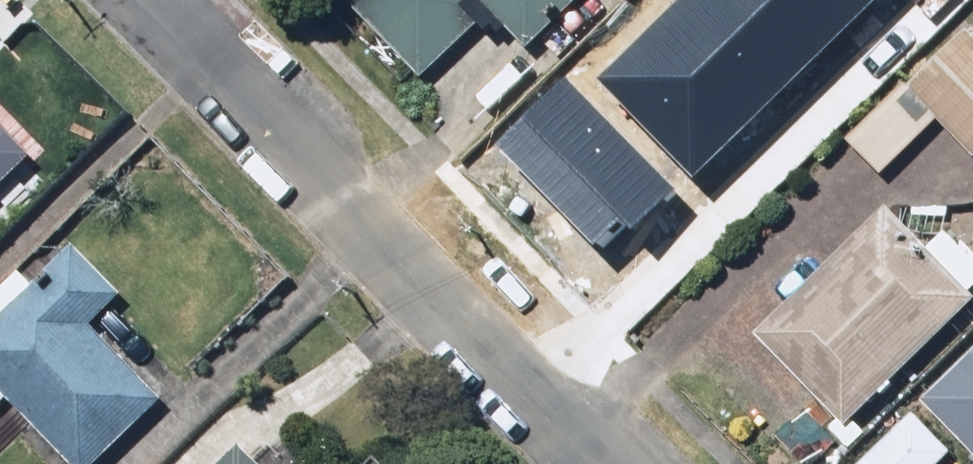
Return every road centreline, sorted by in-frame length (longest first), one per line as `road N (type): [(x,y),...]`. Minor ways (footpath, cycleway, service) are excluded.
road 1 (residential): [(604,463),(157,0)]

